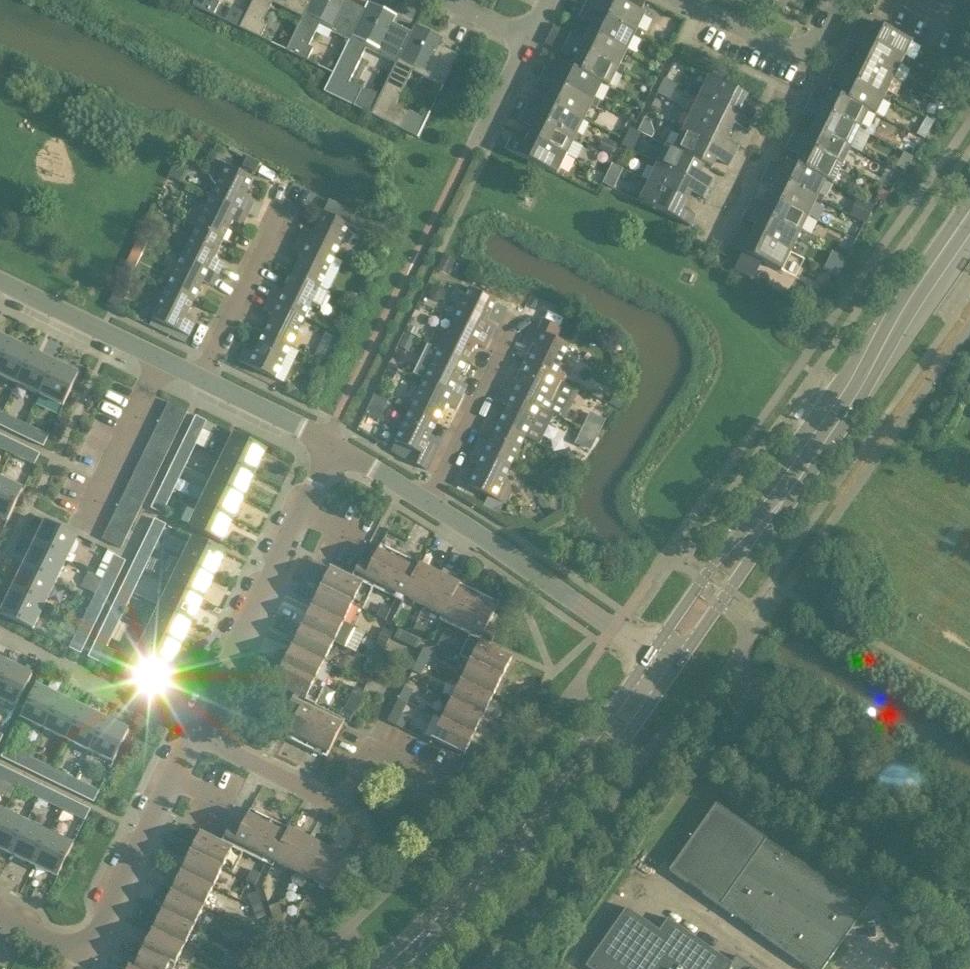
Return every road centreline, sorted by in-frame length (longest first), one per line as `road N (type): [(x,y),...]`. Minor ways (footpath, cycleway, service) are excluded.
road 1 (tertiary): [(659,656),(969,222)]
road 2 (tertiary): [(392,968),(477,894),(659,656)]
road 3 (residential): [(0,917),(75,951),(88,944),(196,732)]
road 4 (residential): [(450,784),(372,745),(342,805),(196,732)]
road 5 (residential): [(196,732),(332,447)]
road 6 (residential): [(659,656),(431,505)]
road 7 (residential): [(431,505),(519,322)]
road 8 (residential): [(833,0),(810,47),(795,55),(683,0)]
road 9 (residential): [(201,378),(282,209)]
road 10 (residential): [(162,359),(0,280)]
road 11 (residential): [(88,515),(162,359)]
road 12 (residential): [(332,447),(201,378)]

